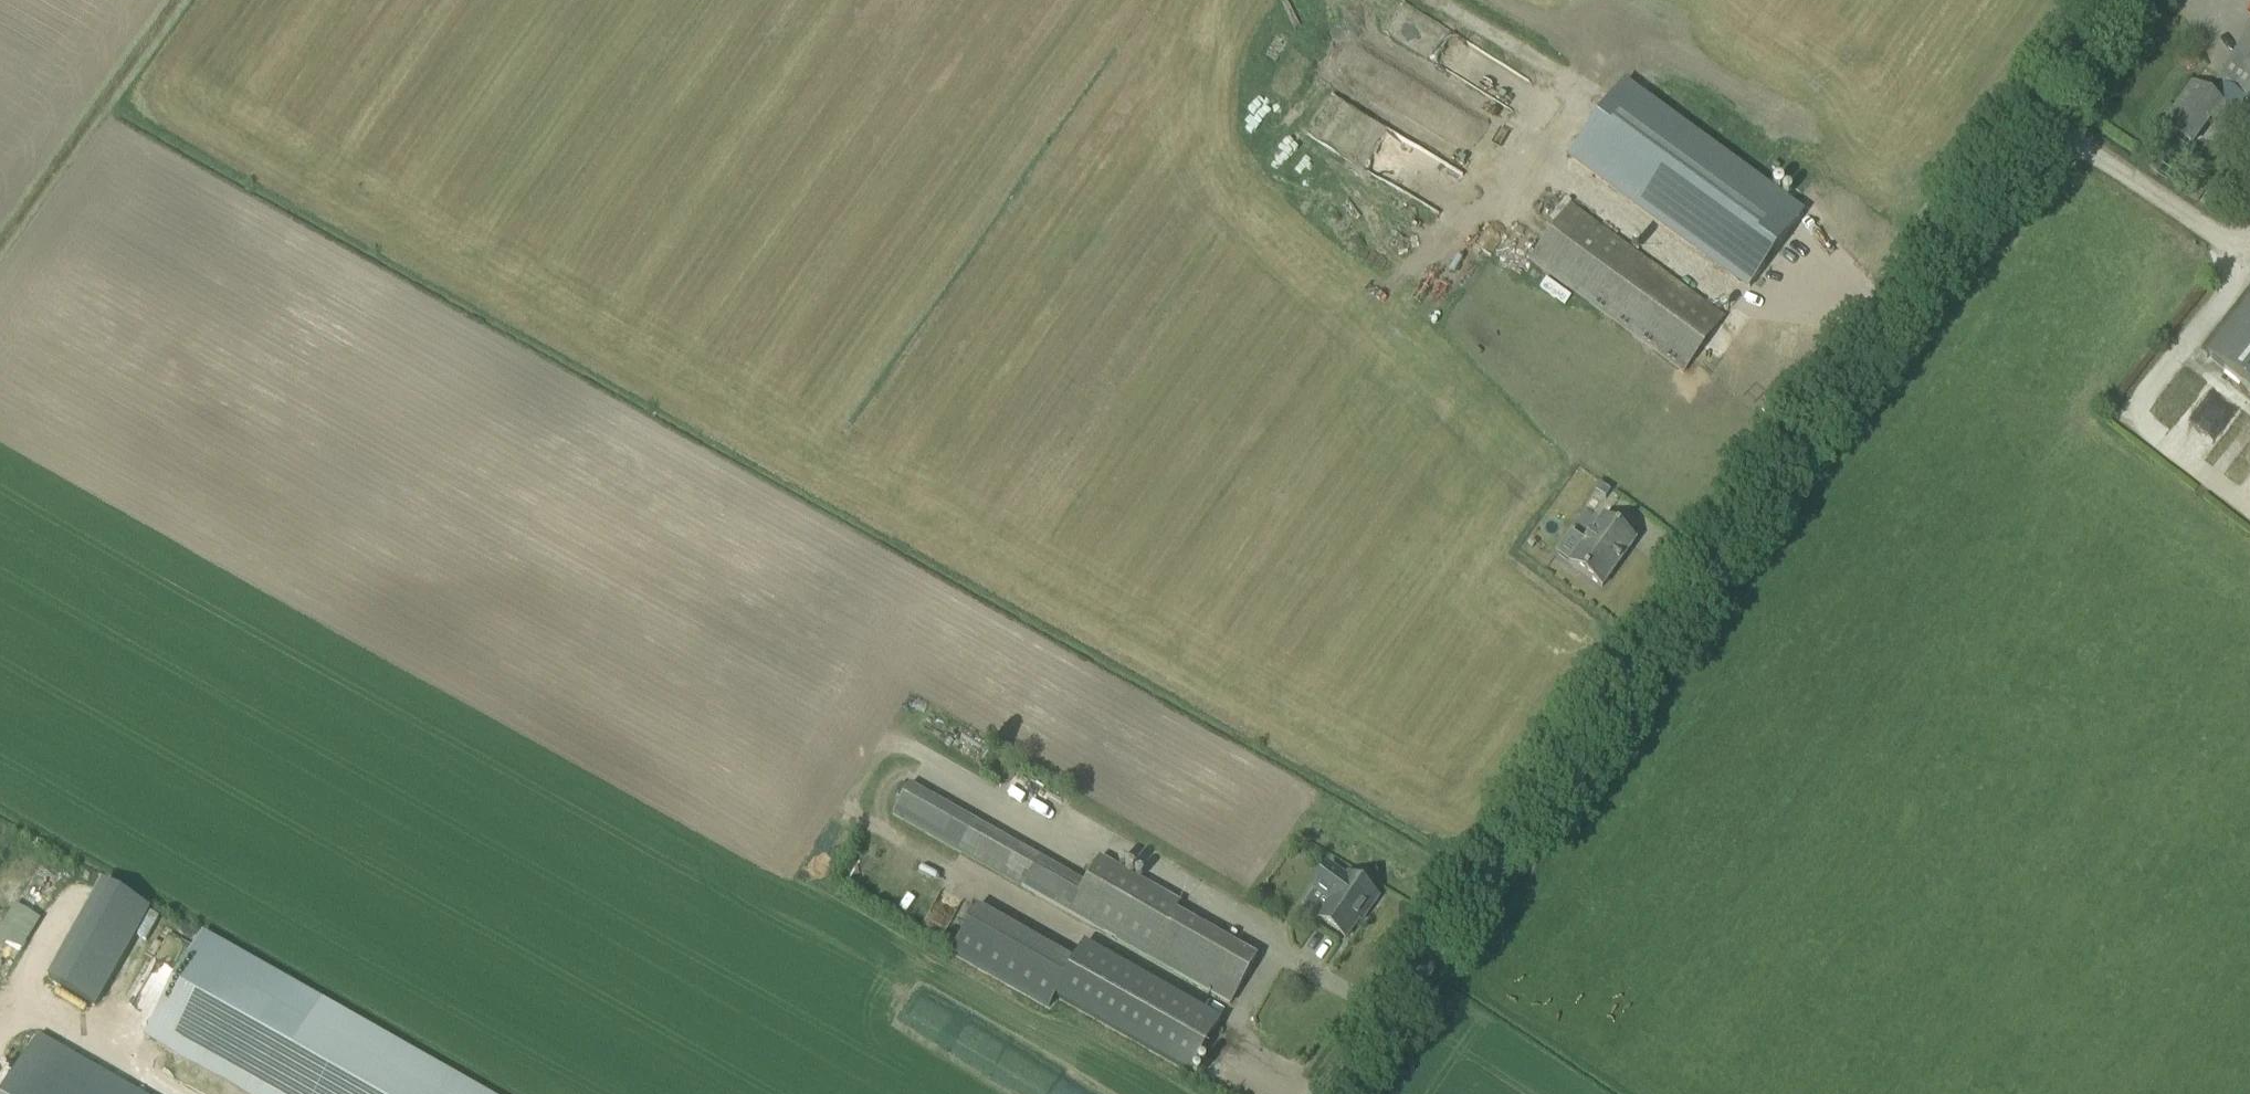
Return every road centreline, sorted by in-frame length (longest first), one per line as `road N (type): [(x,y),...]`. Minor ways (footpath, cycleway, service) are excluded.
road 1 (unclassified): [(1347,1093),(2134,0)]

